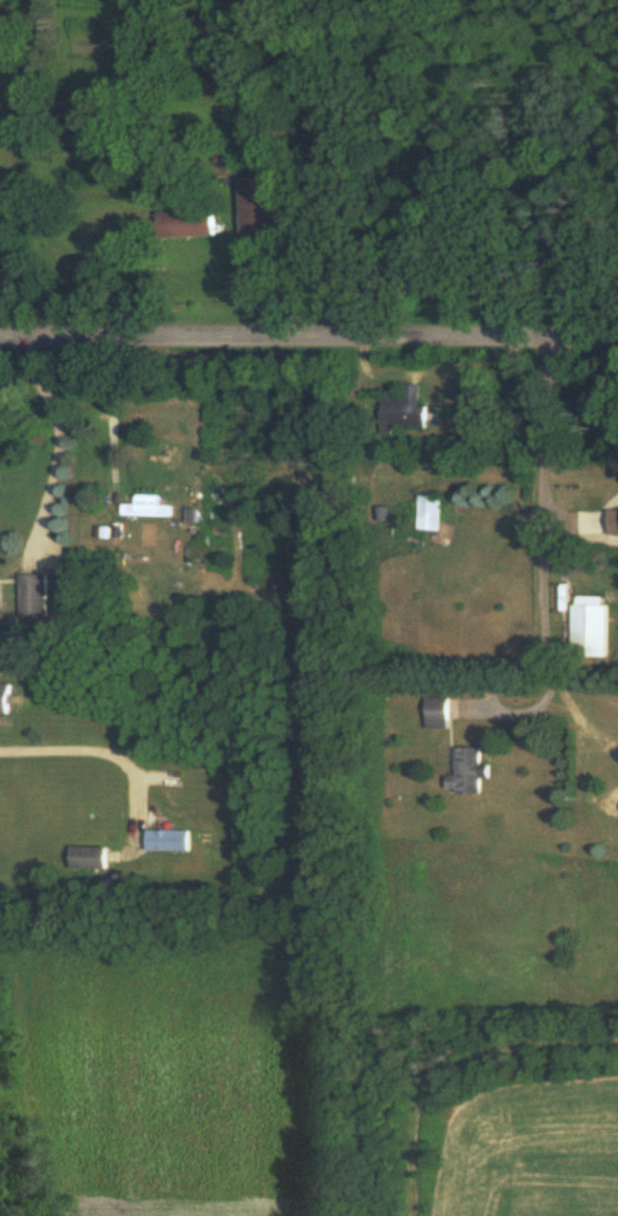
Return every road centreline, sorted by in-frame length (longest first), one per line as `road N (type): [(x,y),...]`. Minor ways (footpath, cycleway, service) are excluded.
road 1 (residential): [(0,339),(617,339)]

